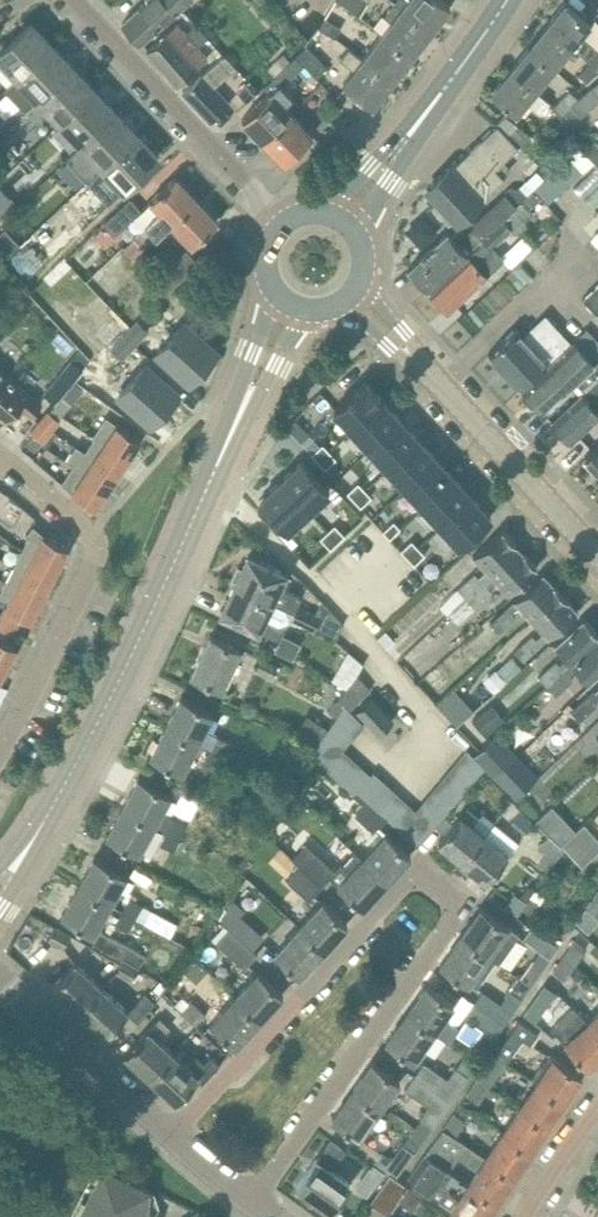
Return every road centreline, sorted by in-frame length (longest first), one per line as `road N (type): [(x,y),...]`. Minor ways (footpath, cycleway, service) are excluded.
road 1 (residential): [(253,1205),(456,915),(452,898),(432,880),(409,879),(171,1139)]
road 2 (tertiary): [(27,851),(95,733),(241,420)]
road 3 (residential): [(72,0),(282,224)]
road 4 (tertiary): [(597,554),(430,371)]
road 5 (residential): [(171,1139),(0,978)]
road 6 (residential): [(0,751),(98,551)]
road 7 (tertiary): [(407,140),(509,0)]
road 8 (residential): [(0,460),(92,533),(98,551)]
road 9 (tertiary): [(275,295),(246,374),(241,420)]
road 10 (residential): [(597,1111),(526,1216)]
road 11 (tertiary): [(241,420),(300,312)]

